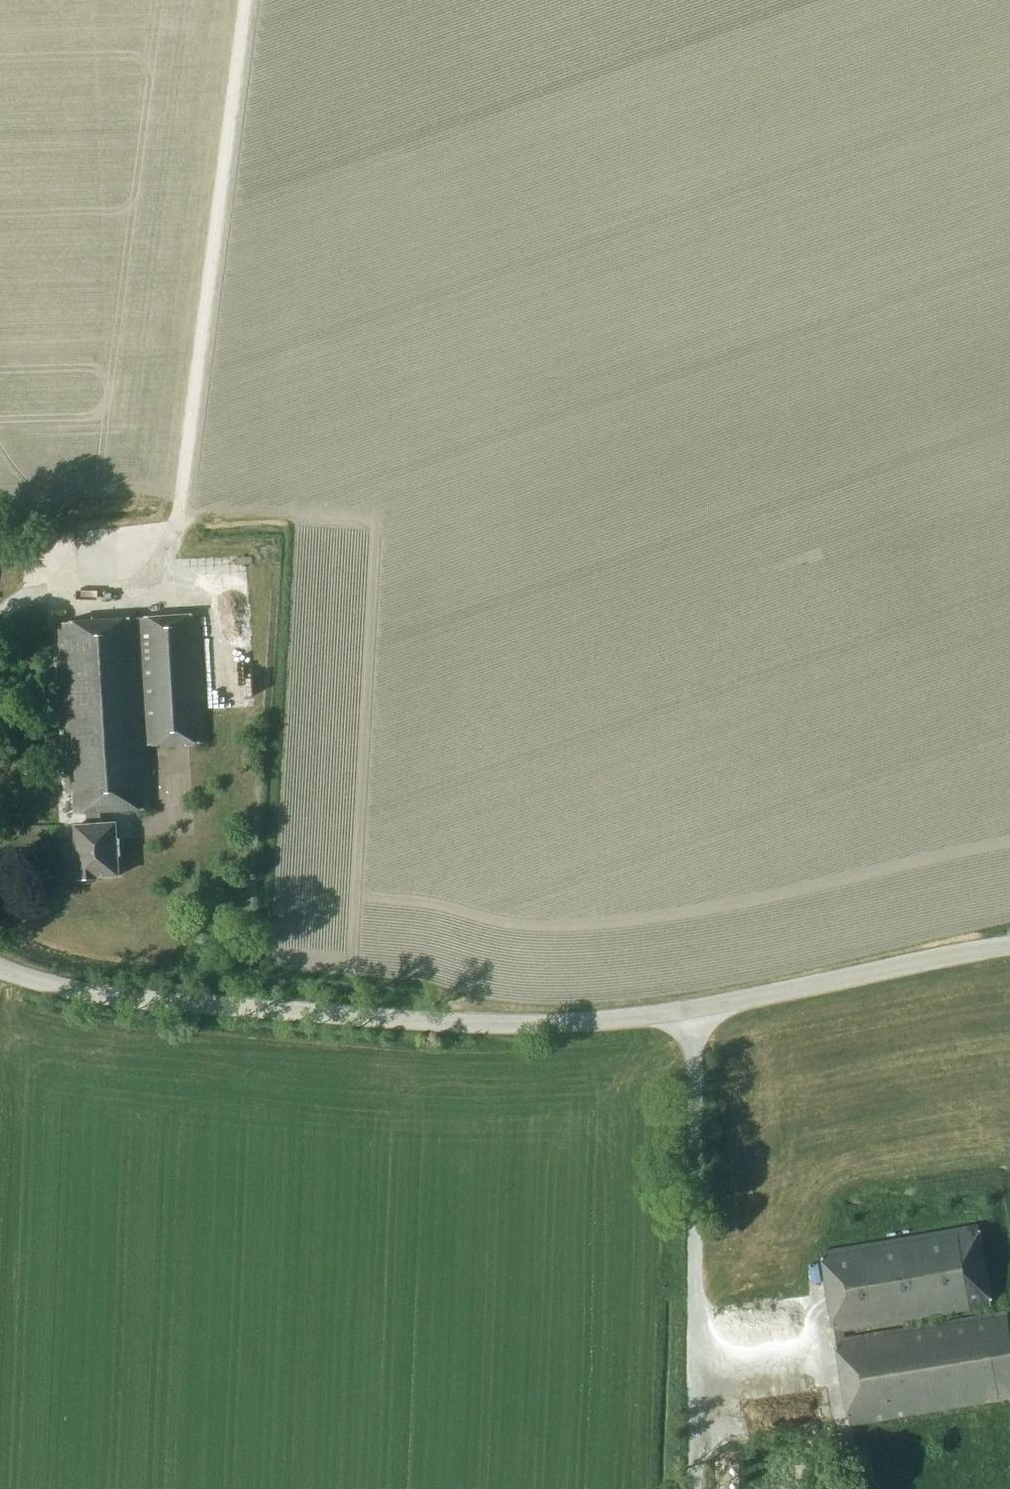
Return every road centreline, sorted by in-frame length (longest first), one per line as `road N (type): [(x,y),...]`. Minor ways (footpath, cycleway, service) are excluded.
road 1 (tertiary): [(694,1007),(517,1026),(181,1003),(0,969)]
road 2 (tertiary): [(694,1007),(1009,945)]

